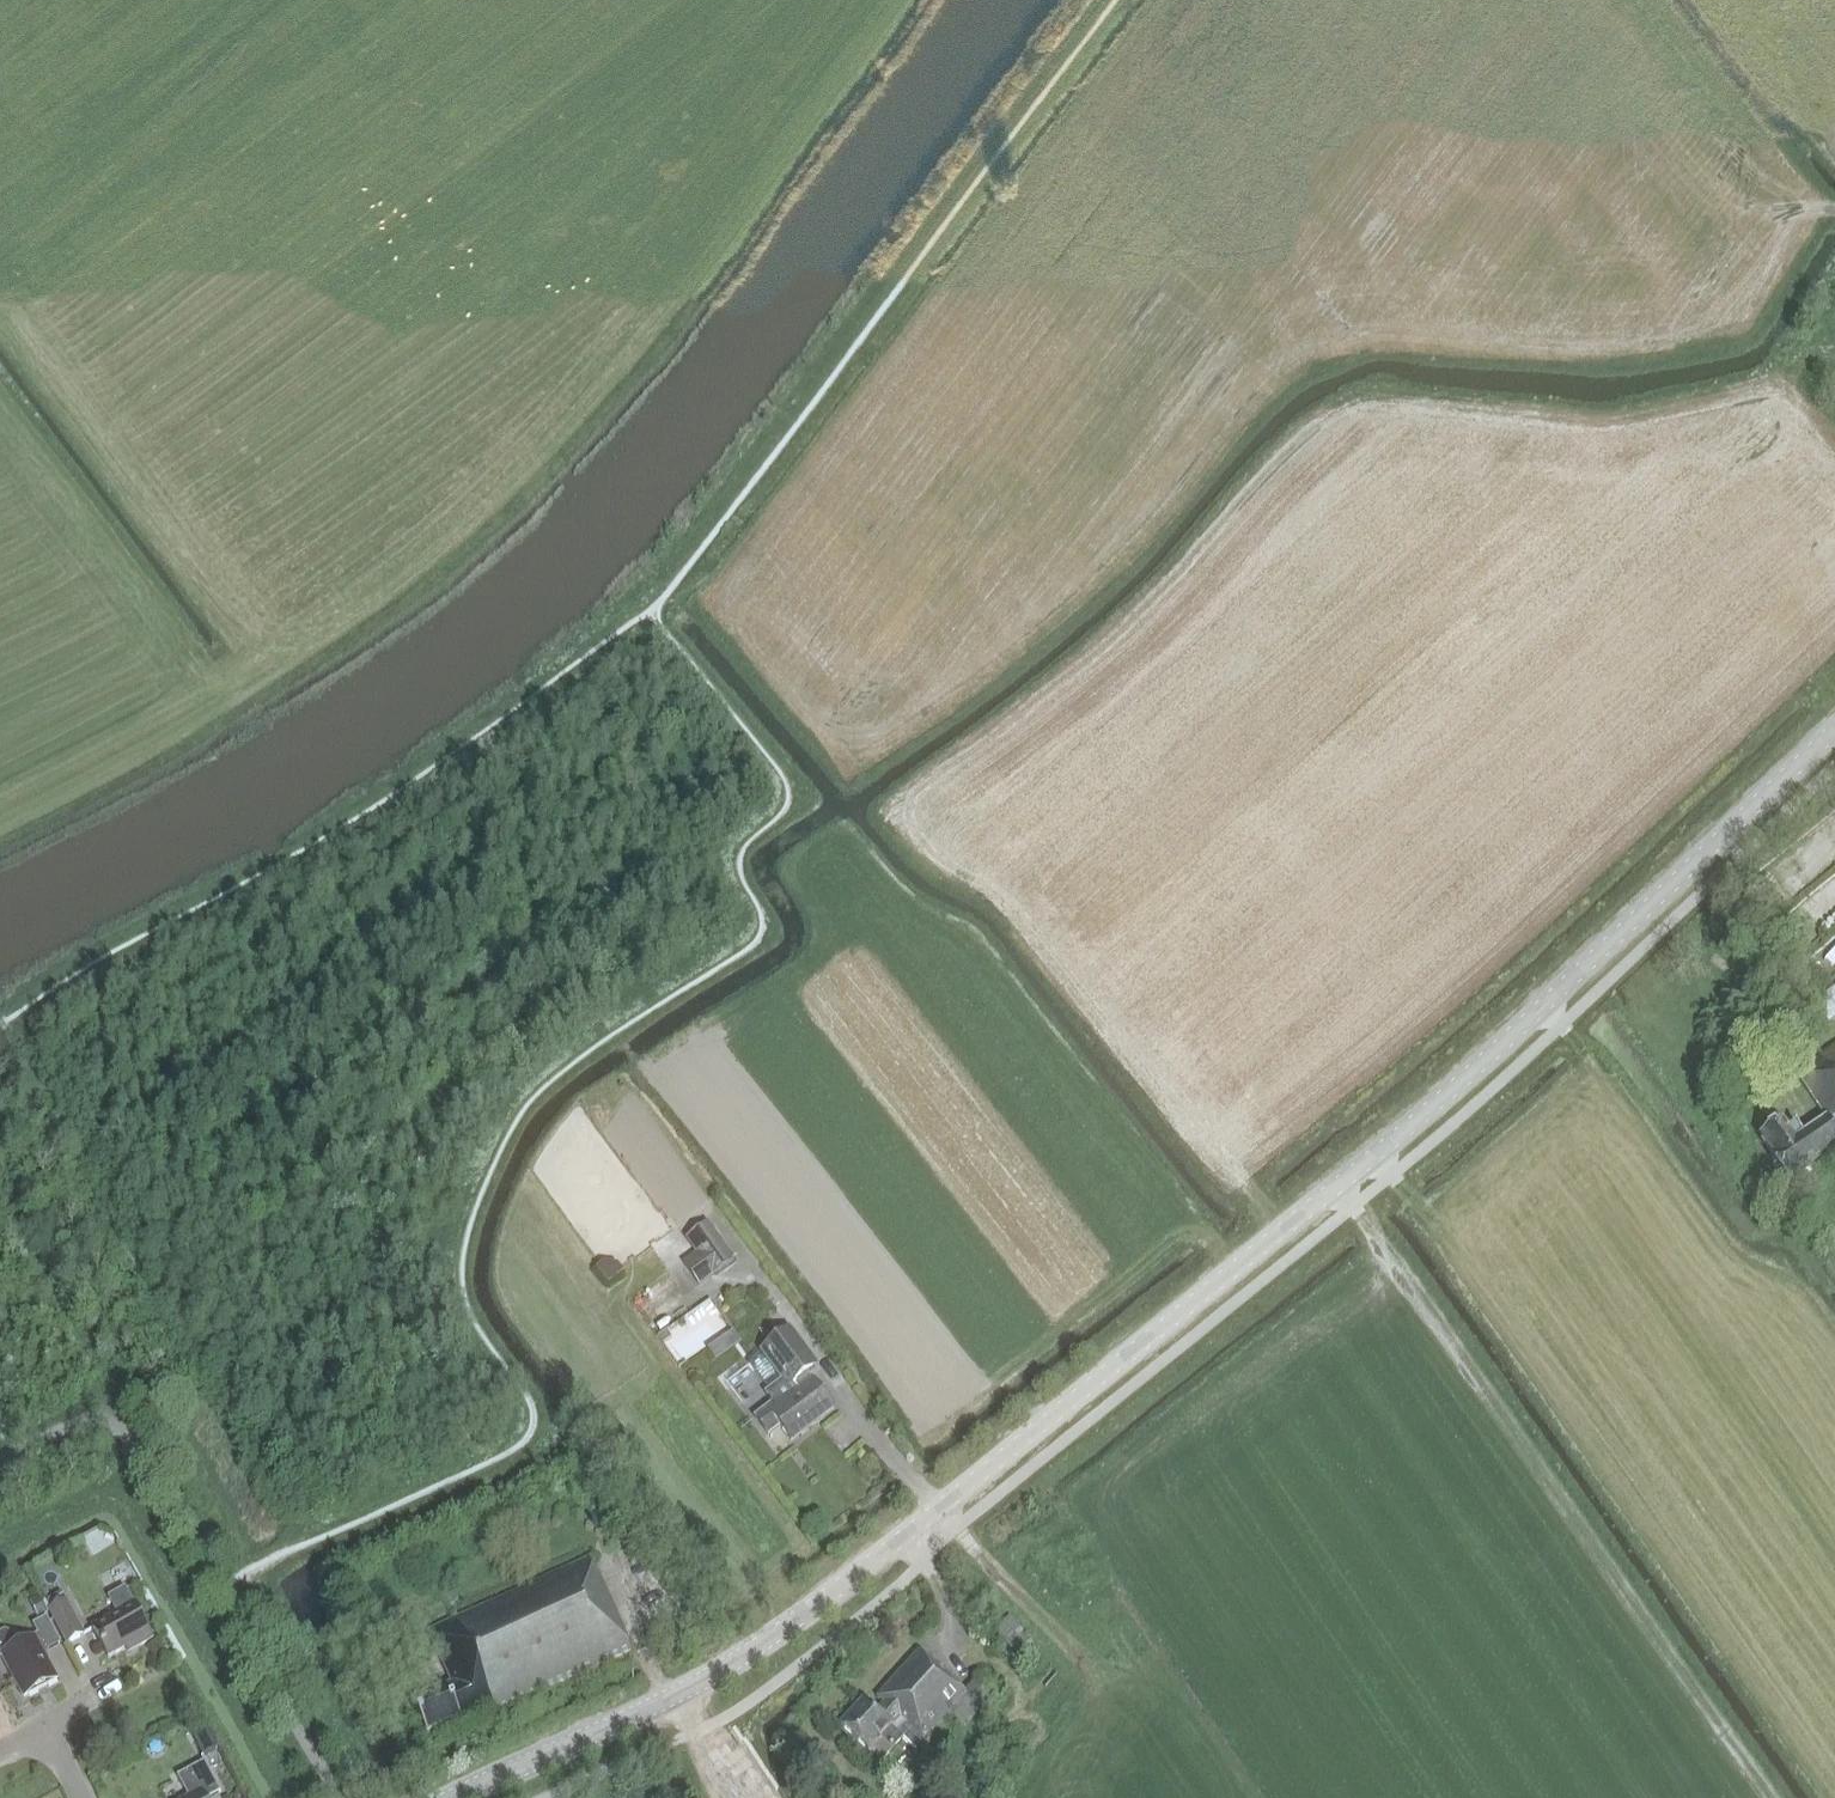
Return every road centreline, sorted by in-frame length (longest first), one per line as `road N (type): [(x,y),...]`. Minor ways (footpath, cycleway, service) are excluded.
road 1 (tertiary): [(451,1797),(679,1695),(774,1636),(1471,1073),(1834,727)]
road 2 (track): [(329,1797),(125,1418),(70,1424),(0,1459)]

